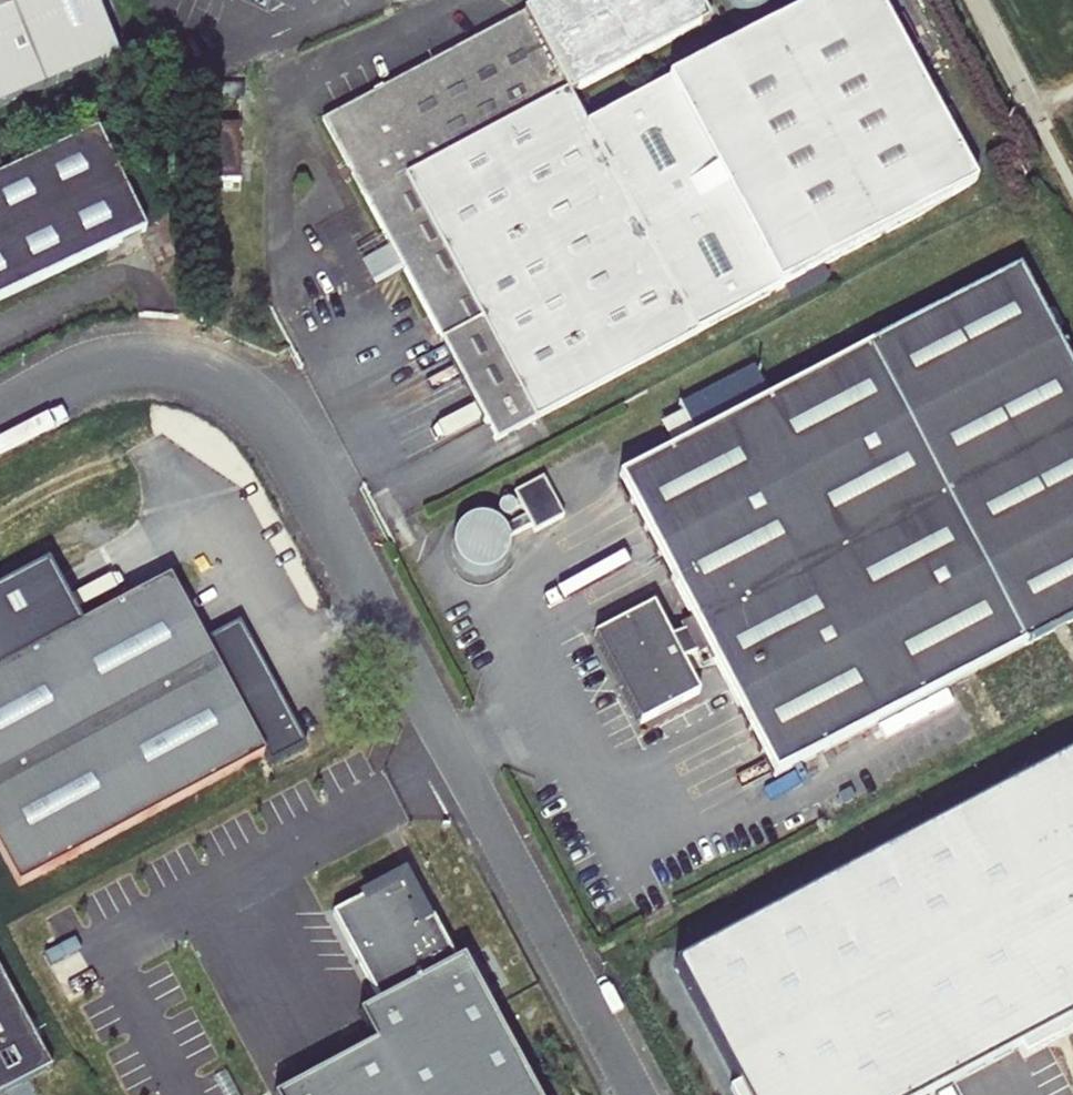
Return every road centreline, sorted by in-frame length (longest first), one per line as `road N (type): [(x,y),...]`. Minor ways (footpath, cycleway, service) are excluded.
road 1 (residential): [(0,414),(83,373),(133,361),(210,374),(256,403),(639,1094)]
road 2 (unclassified): [(976,0),(1072,188)]

